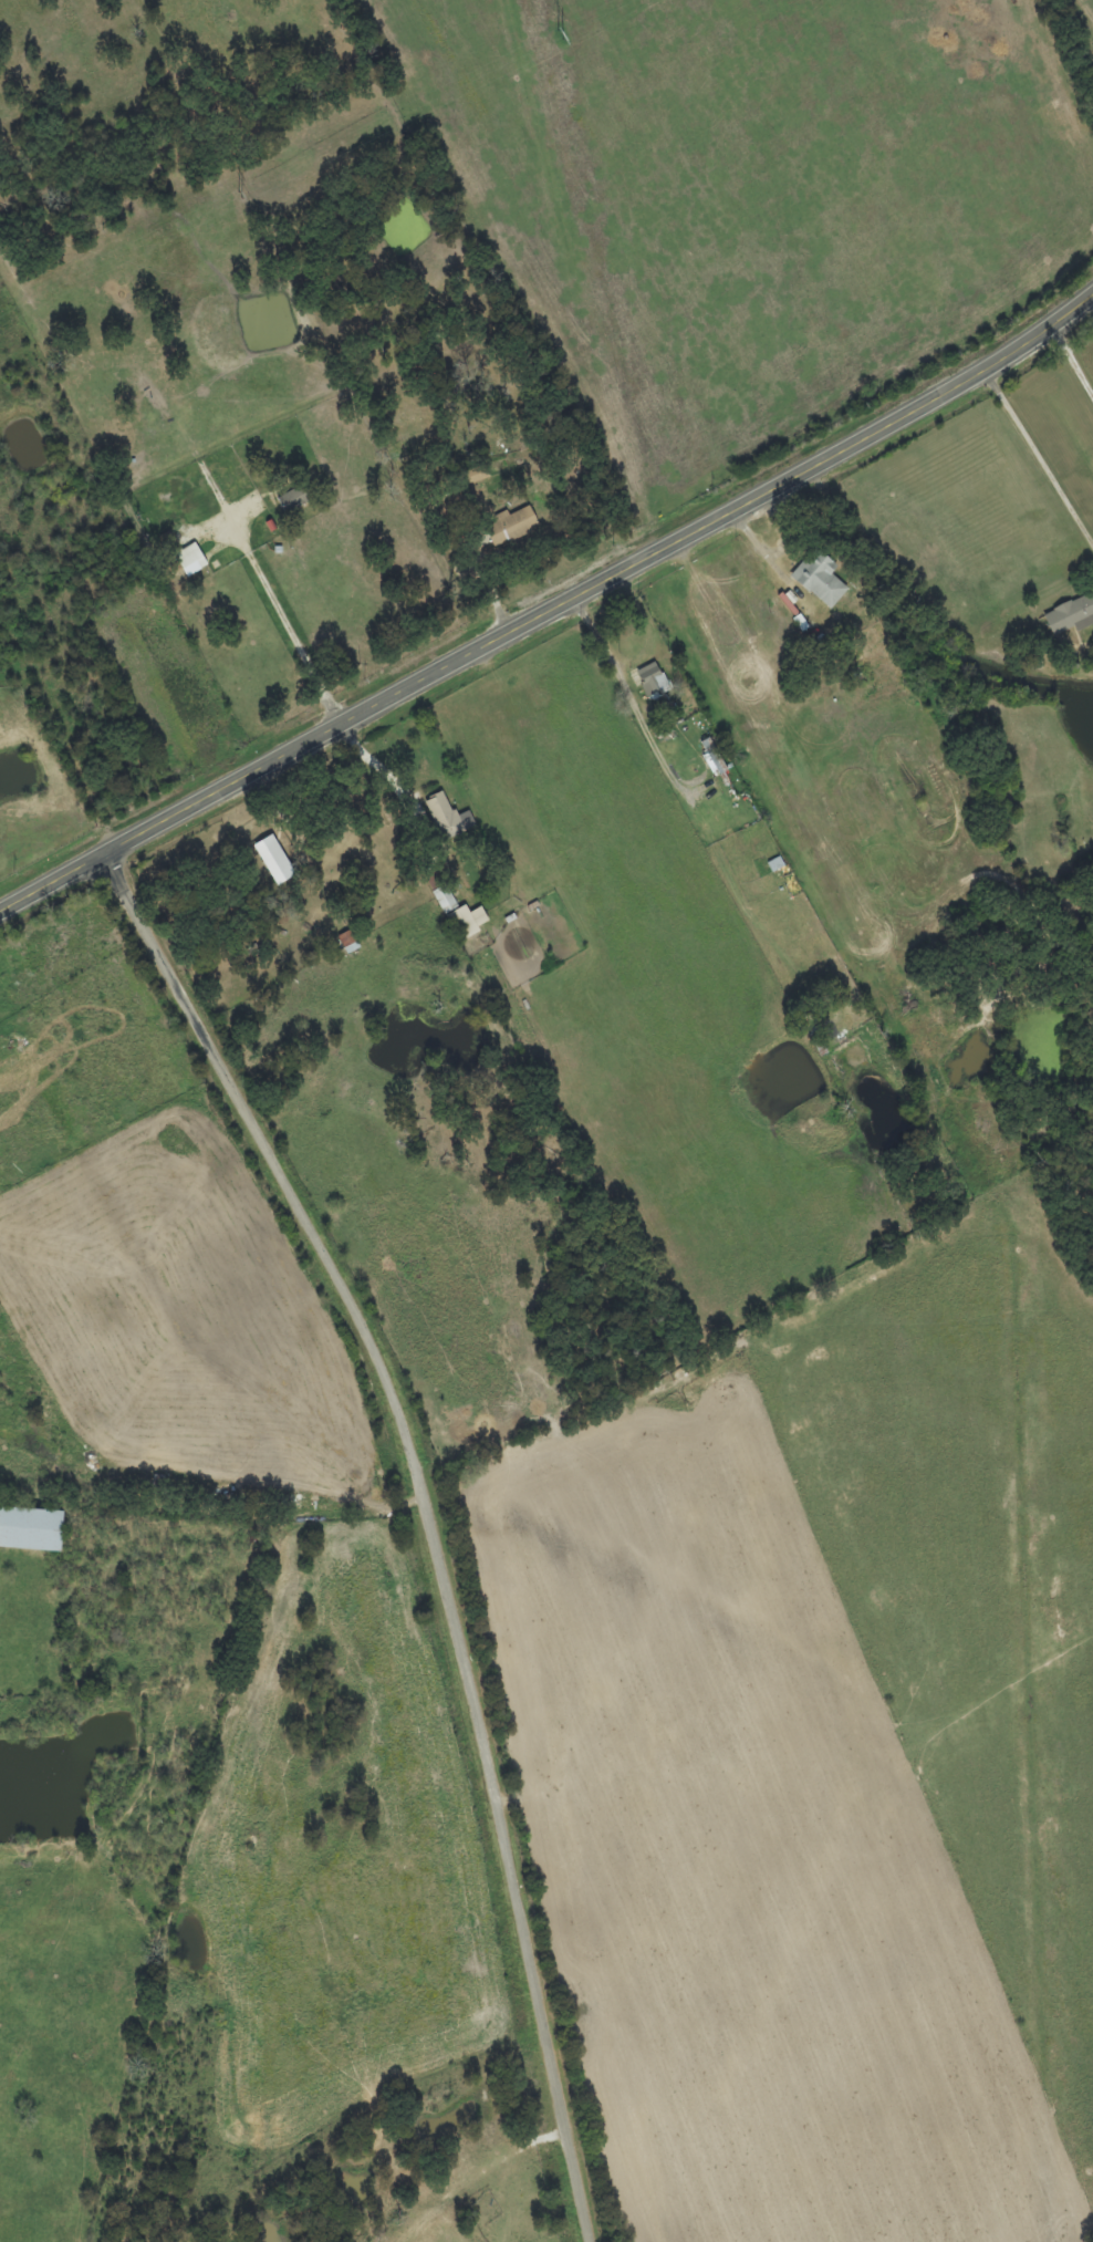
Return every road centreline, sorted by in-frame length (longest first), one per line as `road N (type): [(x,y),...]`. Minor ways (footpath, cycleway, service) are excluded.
road 1 (residential): [(600,2241),(476,1674),(405,1409),(362,1310),(112,853)]
road 2 (secondary): [(0,916),(981,376),(1092,297)]

